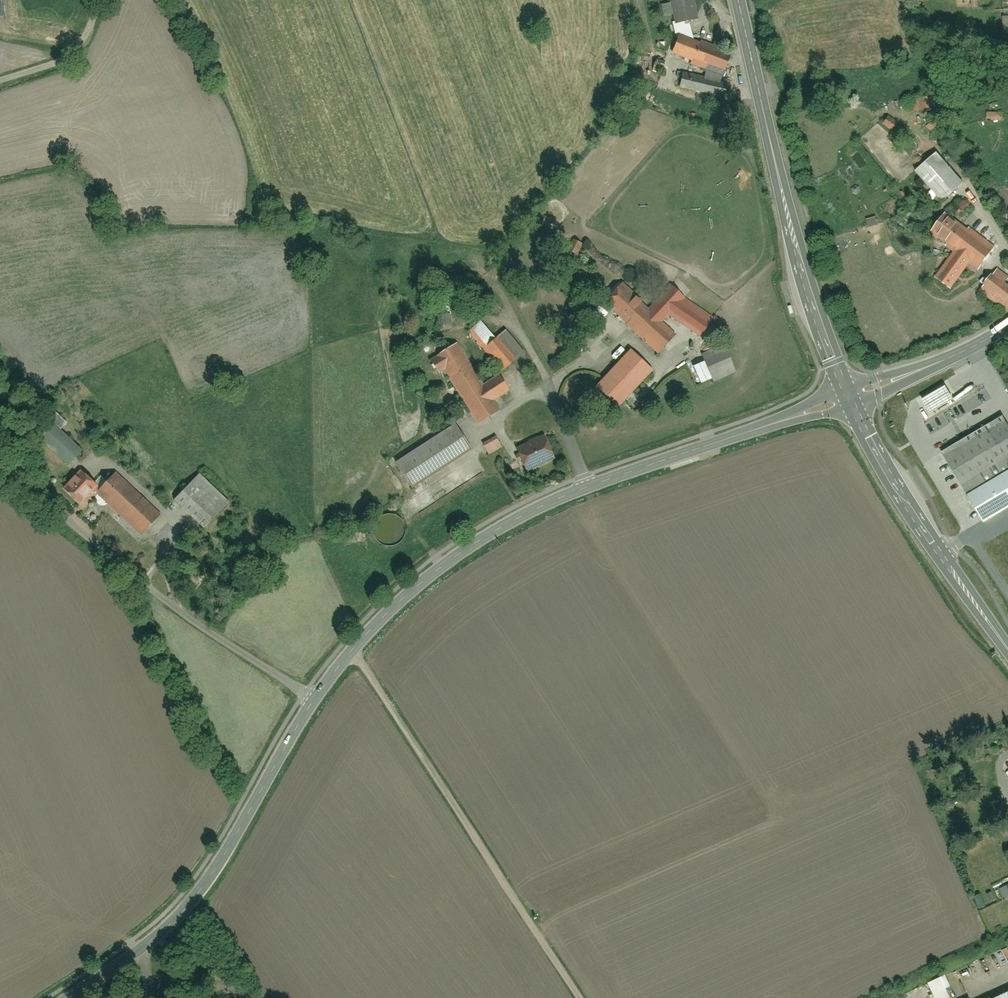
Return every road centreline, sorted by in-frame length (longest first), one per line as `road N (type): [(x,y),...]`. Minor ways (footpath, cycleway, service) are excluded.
road 1 (tertiary): [(313,698),(399,600),(530,509),(848,399)]
road 2 (track): [(352,651),(581,997)]
road 3 (primary): [(848,399),(806,285),(737,0)]
road 4 (residential): [(0,453),(170,599),(313,698)]
road 5 (tertiary): [(68,997),(171,927),(214,871),(313,698)]
road 6 (primary): [(1007,650),(939,554),(848,399)]
road 7 (tertiary): [(848,399),(1007,327)]
road 8 (residential): [(0,82),(63,57),(97,0)]

